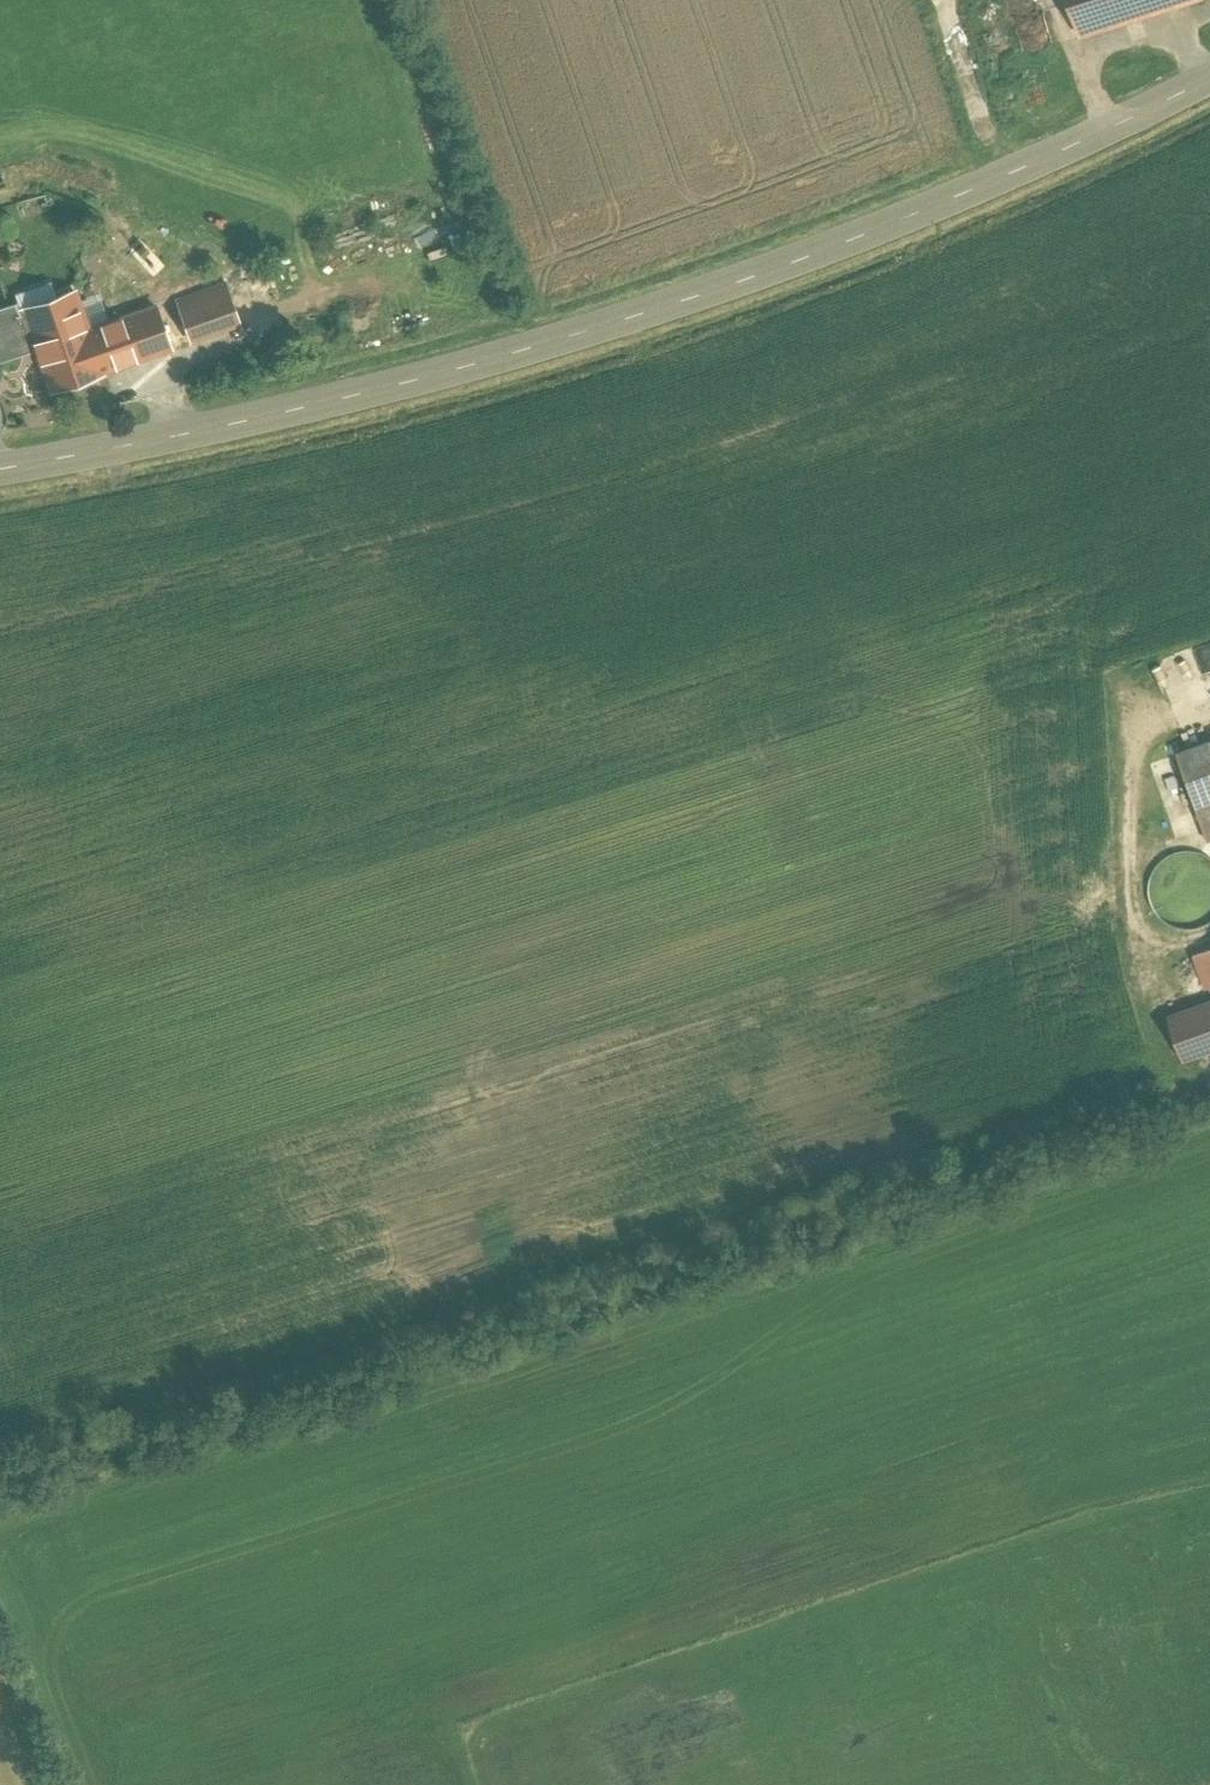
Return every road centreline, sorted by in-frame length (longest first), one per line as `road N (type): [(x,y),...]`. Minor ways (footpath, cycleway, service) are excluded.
road 1 (tertiary): [(1209,77),(1078,145),(857,240),(680,304),(540,349),(208,432),(0,470)]

